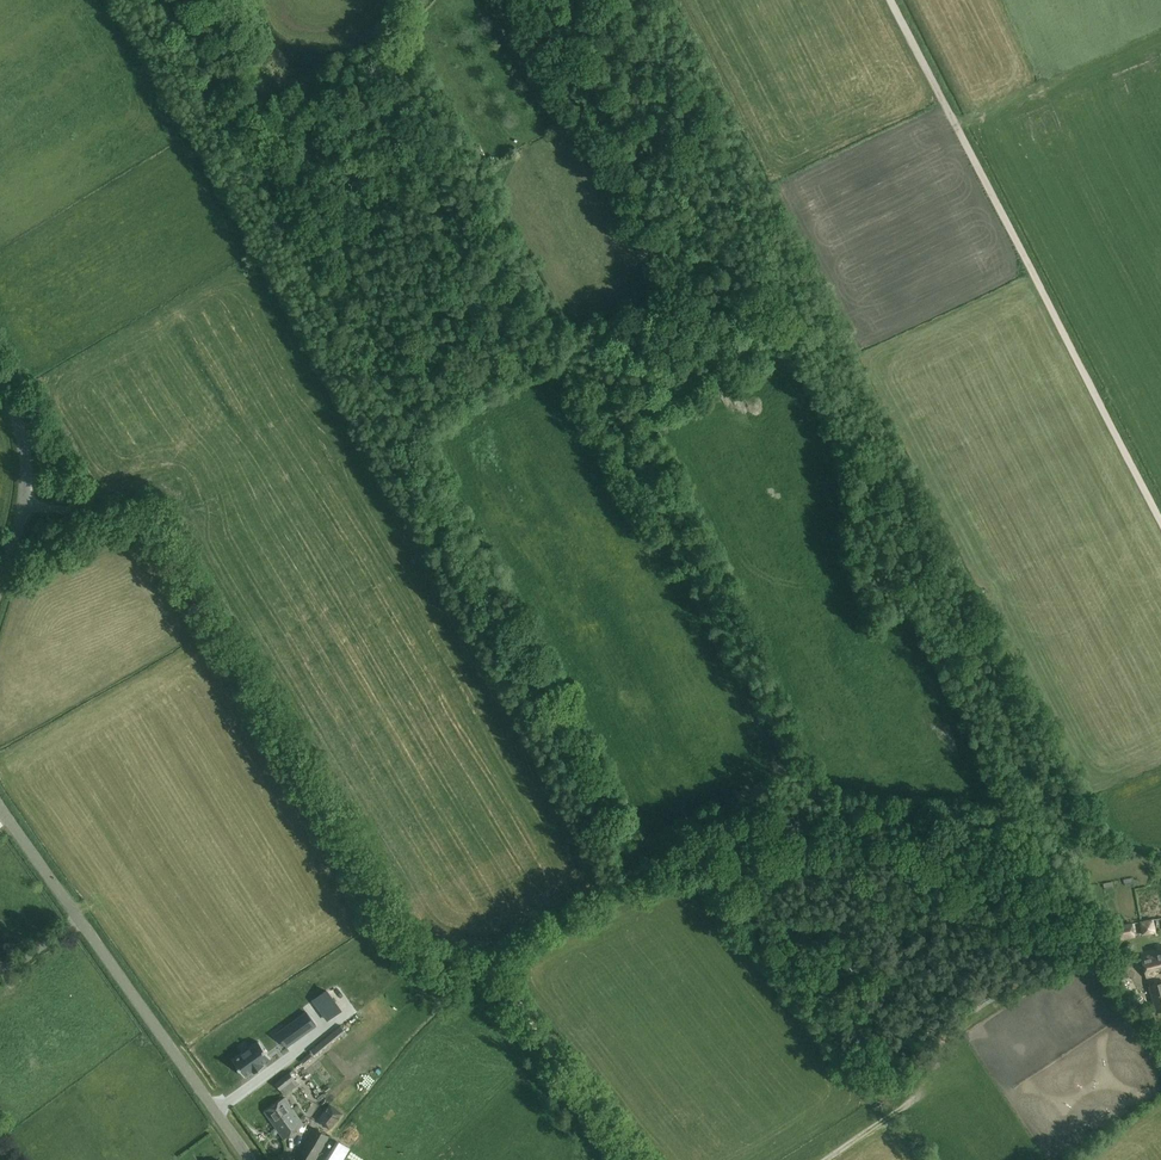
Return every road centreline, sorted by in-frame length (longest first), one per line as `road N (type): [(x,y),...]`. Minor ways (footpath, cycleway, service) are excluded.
road 1 (track): [(24,505),(149,518),(159,526),(394,924),(412,944),(493,969)]
road 2 (track): [(1160,522),(890,0)]
road 3 (unclassified): [(249,1159),(0,809)]
road 4 (track): [(517,0),(687,315)]
road 5 (track): [(493,969),(639,1159)]
road 6 (unclassified): [(0,583),(26,475),(17,420),(0,385)]

